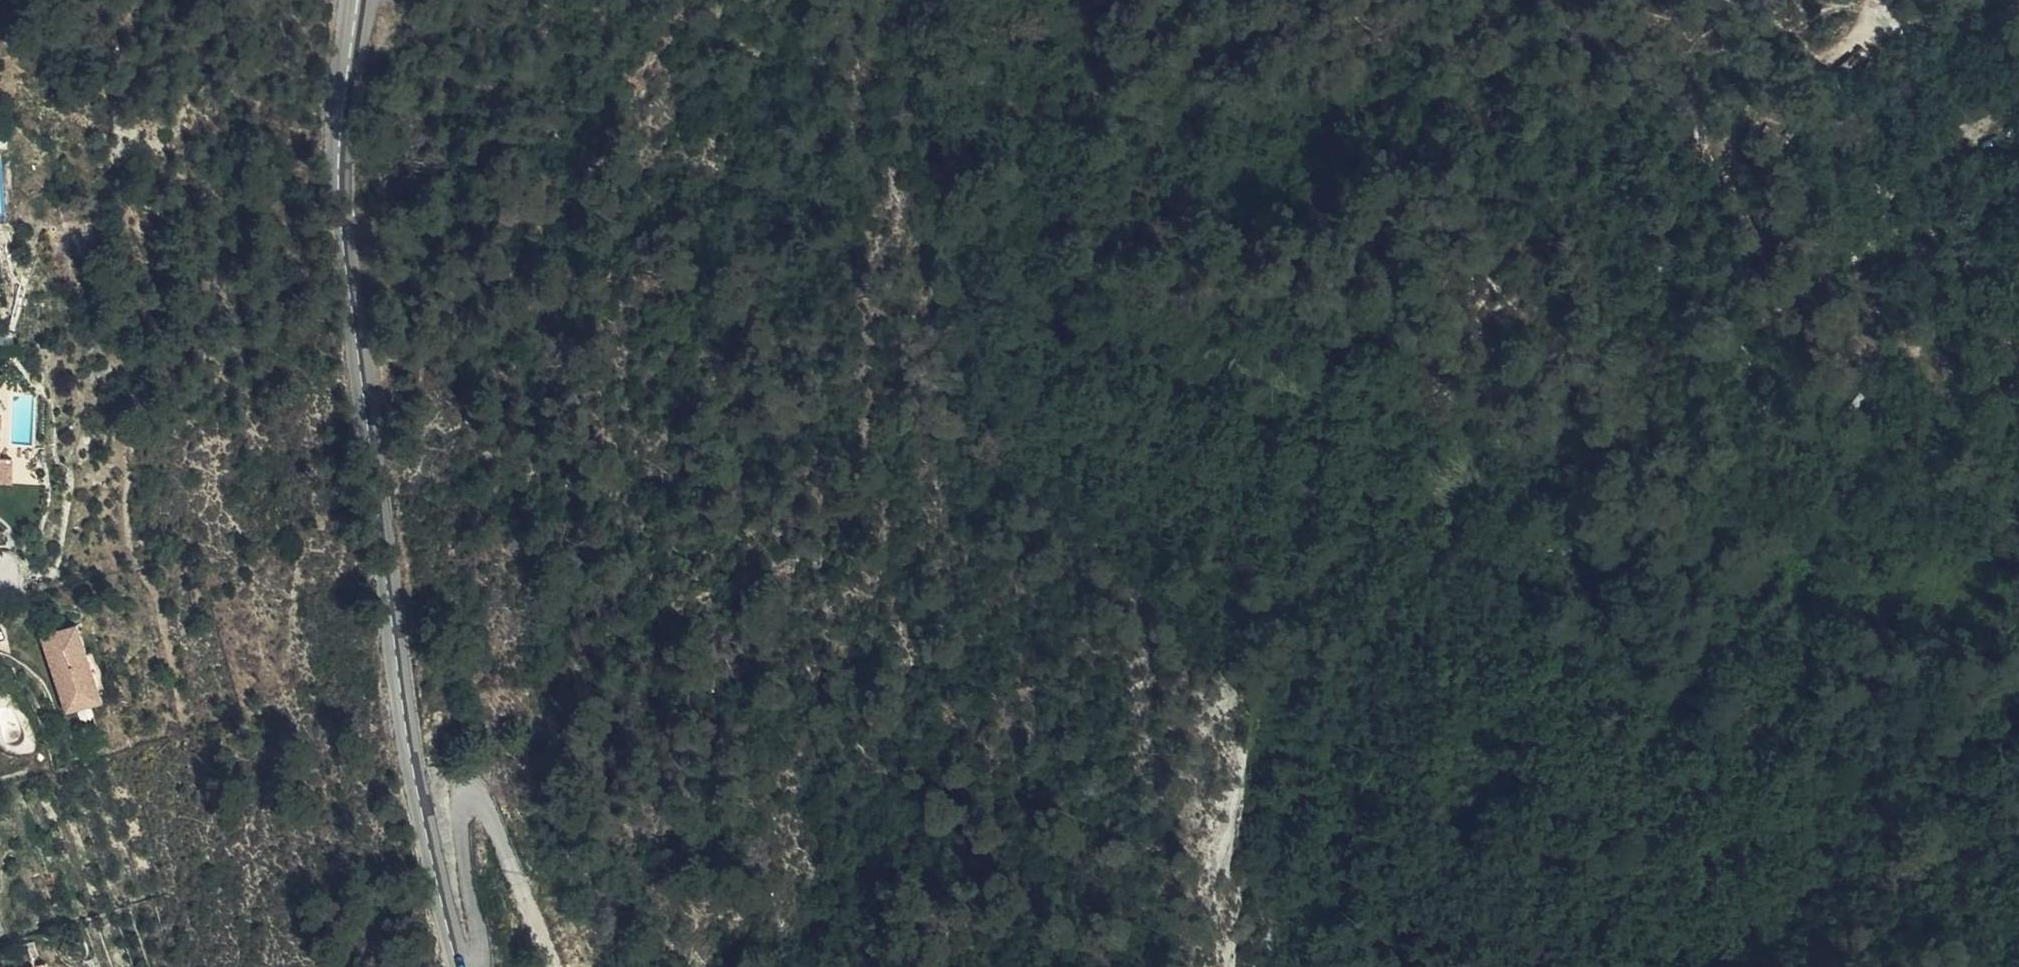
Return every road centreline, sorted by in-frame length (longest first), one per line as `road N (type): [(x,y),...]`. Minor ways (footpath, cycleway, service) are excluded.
road 1 (tertiary): [(352,0),(338,132),(348,324),(421,804),(455,966)]
road 2 (track): [(467,966),(481,952),(457,817),(463,791),(476,789),(556,966)]

